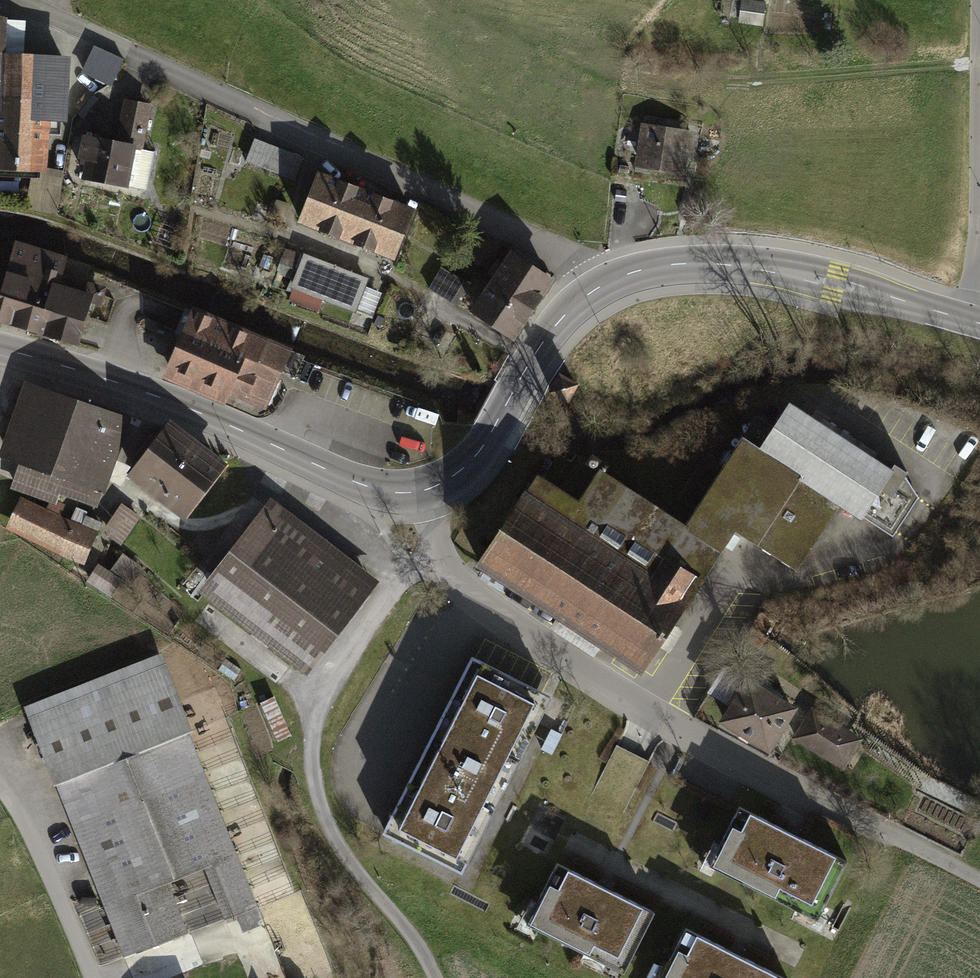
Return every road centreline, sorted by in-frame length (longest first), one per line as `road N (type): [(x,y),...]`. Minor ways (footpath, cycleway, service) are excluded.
road 1 (residential): [(601,289),(570,257),(7,0)]
road 2 (residential): [(430,489),(445,556),(481,597),(649,709),(897,841)]
road 3 (track): [(420,977),(346,867),(318,801),(311,702),(397,578),(445,556)]
road 4 (secondary): [(430,489),(368,487),(203,414),(0,350)]
road 5 (secondary): [(975,323),(835,284),(707,266),(601,289)]
road 6 (residential): [(979,0),(975,323)]
road 7 (secondary): [(601,289),(546,338),(474,460),(430,489)]
road 8 (track): [(979,62),(743,78)]
road 9 (residential): [(0,796),(24,827),(80,977)]

